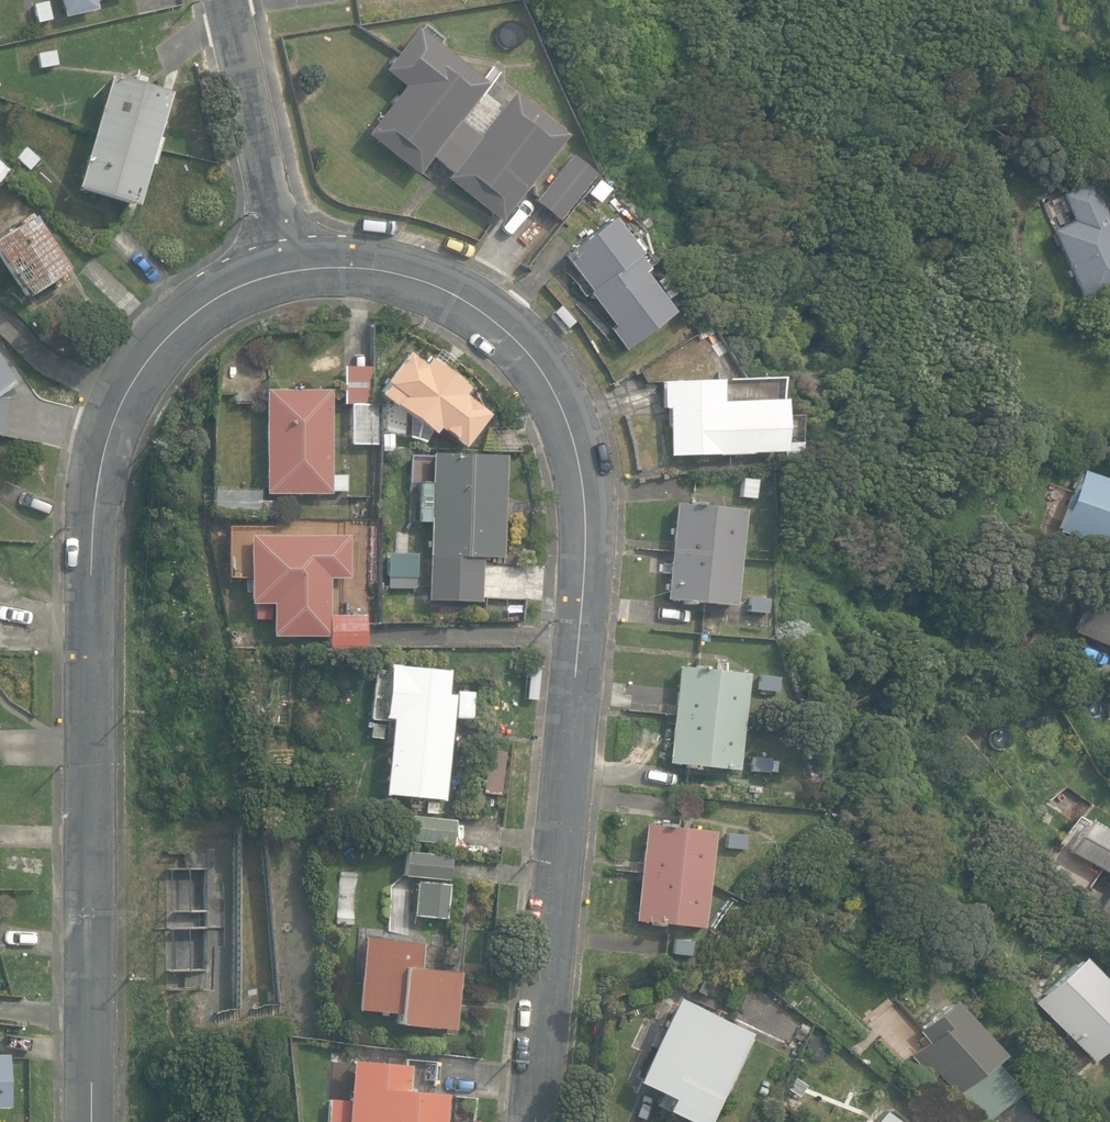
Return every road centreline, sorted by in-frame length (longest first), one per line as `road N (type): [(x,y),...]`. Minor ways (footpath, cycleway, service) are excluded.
road 1 (residential): [(294,268),(394,270),(486,309),(532,353),(573,426),(588,520),(536,1121)]
road 2 (residential): [(93,1121),(94,593),(102,468),(124,400),(165,333),(220,293),(294,268)]
road 3 (residential): [(231,0),(294,268)]

